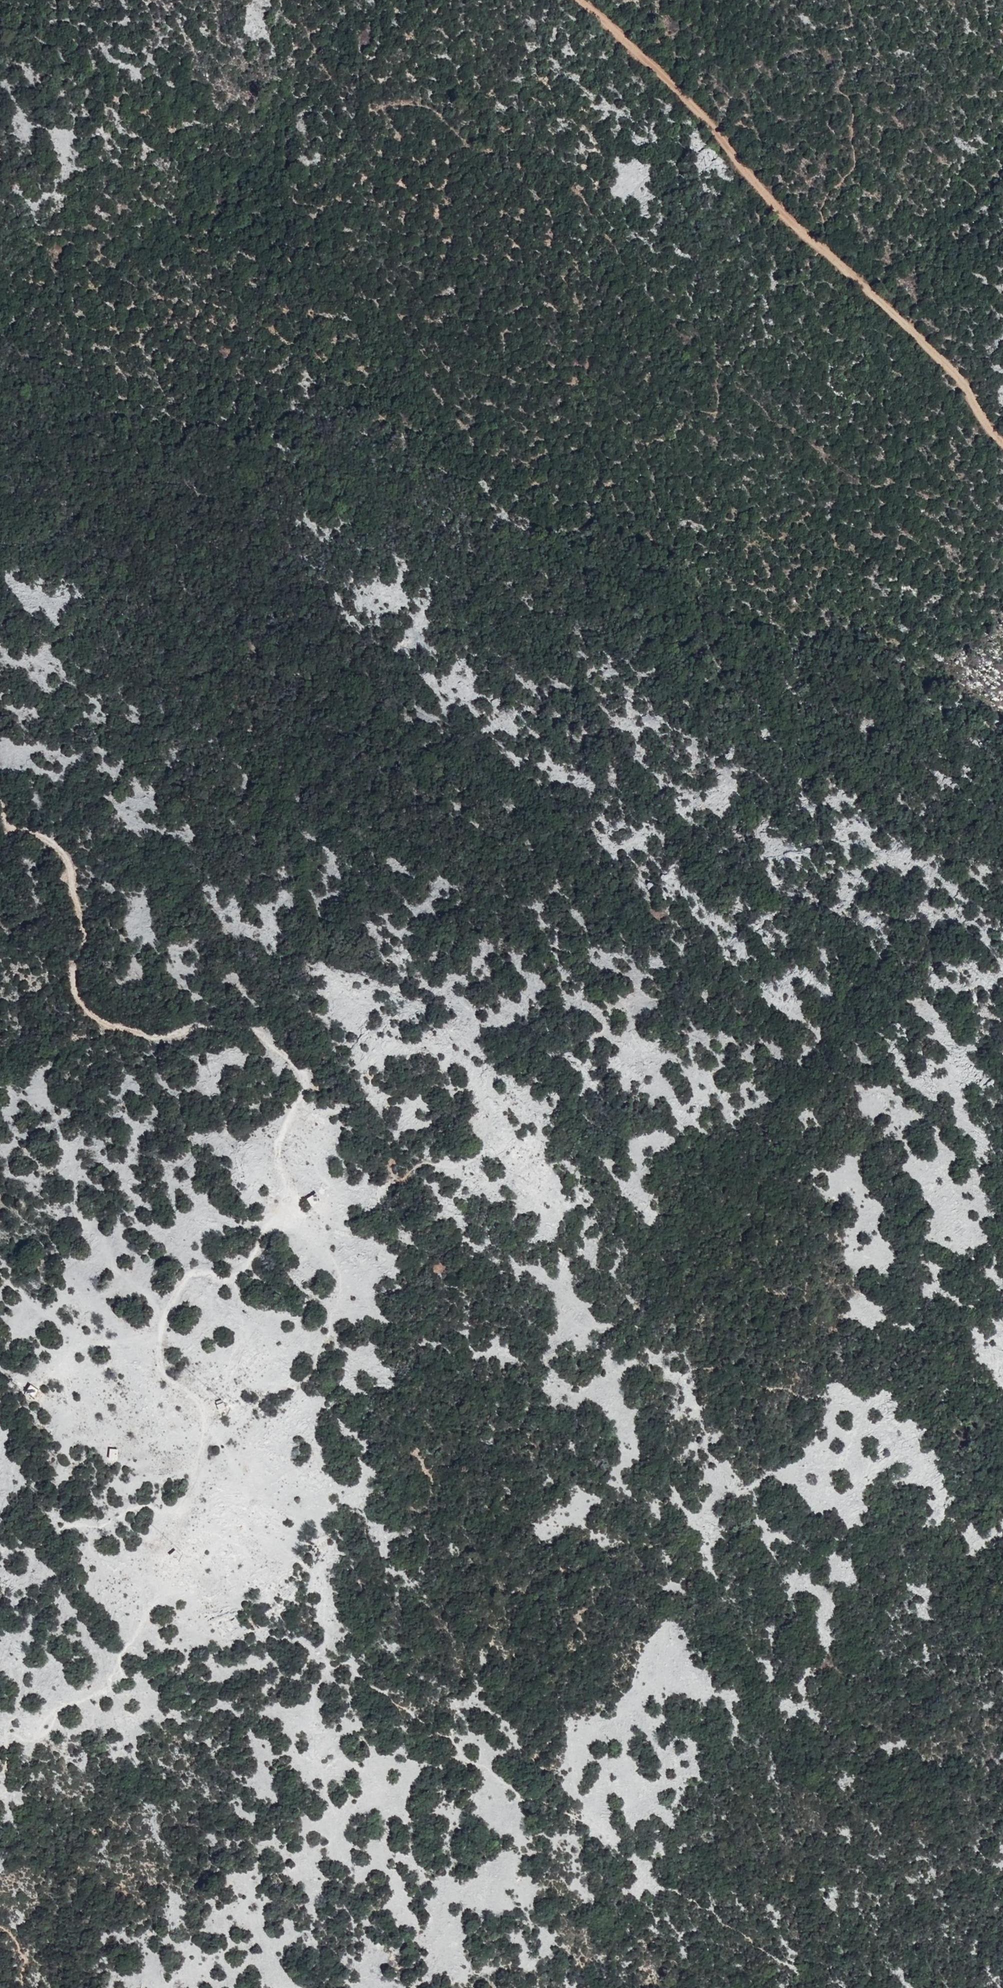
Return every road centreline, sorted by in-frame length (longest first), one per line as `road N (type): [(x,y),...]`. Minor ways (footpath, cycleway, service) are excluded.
road 1 (track): [(188,1504),(206,1430),(199,1398),(162,1369),(162,1325),(188,1278),(203,1271),(228,1279),(250,1263),(290,1200),(277,1146),(309,1078),(262,1031),(233,1021),(153,1038),(87,1017),(73,990),(72,964),(84,934),(67,853),(46,837),(8,829),(0,802)]
road 2 (track): [(579,0),(712,127),(810,238),(960,377),(1002,441)]

